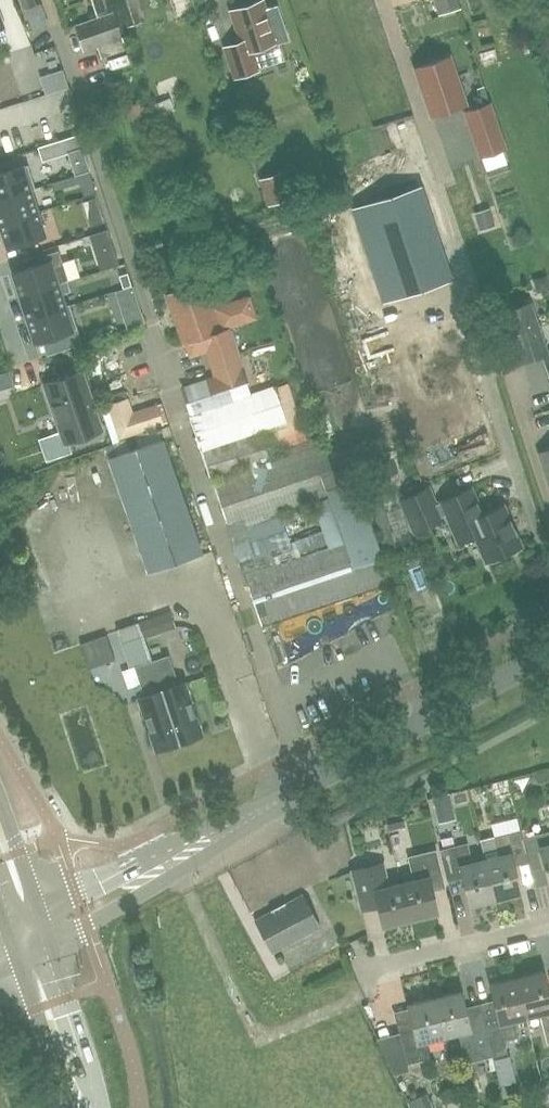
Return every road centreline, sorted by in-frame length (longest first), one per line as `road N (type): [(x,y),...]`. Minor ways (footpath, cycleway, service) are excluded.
road 1 (tertiary): [(548,652),(27,935)]
road 2 (residential): [(364,971),(548,928)]
road 3 (secondary): [(83,1107),(27,935)]

